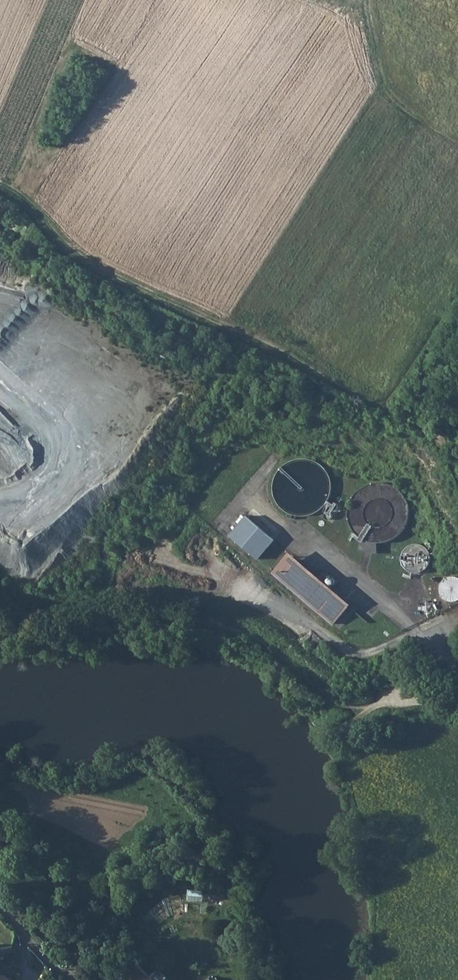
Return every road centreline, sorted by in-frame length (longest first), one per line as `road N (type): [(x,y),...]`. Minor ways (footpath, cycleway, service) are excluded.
road 1 (track): [(0,183),(47,218),(78,256),(383,409)]
road 2 (track): [(367,0),(378,91),(457,147)]

